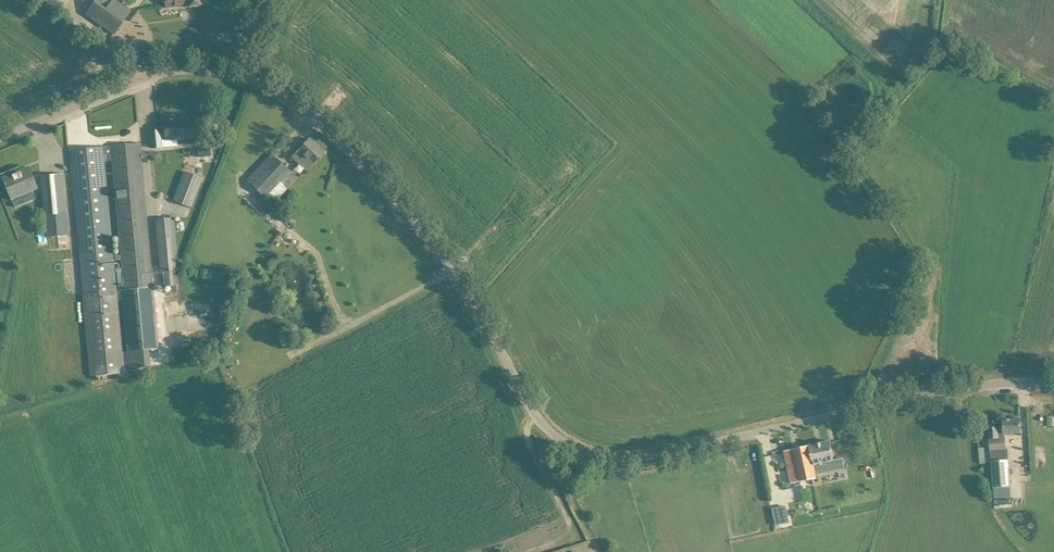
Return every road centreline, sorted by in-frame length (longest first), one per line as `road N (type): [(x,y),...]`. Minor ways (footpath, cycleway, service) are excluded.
road 1 (unclassified): [(1053,384),(974,386),(653,456),(596,457),(540,422),(475,305),(416,224),(307,111),(266,85),(210,71),(156,75),(0,138)]

